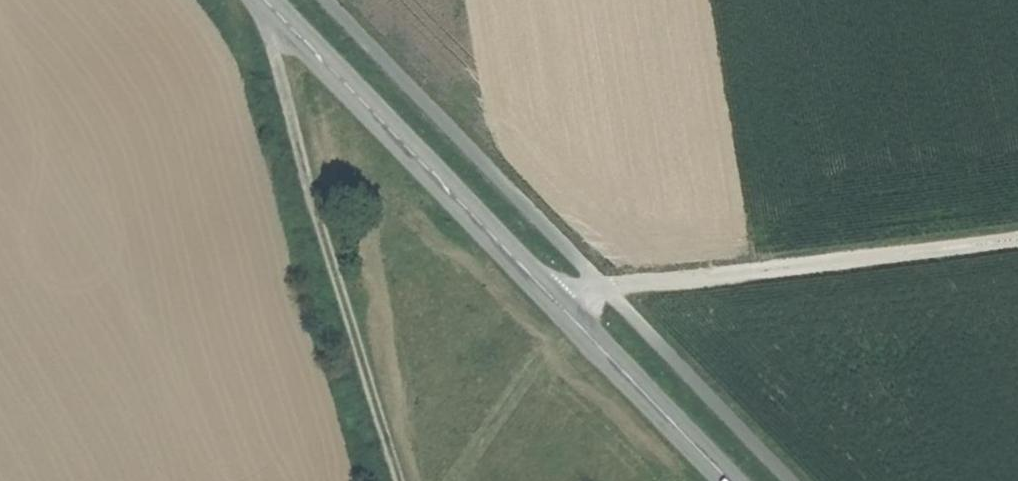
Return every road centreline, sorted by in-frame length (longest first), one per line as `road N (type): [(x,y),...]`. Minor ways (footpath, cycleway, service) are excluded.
road 1 (secondary): [(733,480),(259,0)]
road 2 (track): [(402,480),(258,0)]
road 3 (track): [(1017,229),(606,284),(561,306)]

